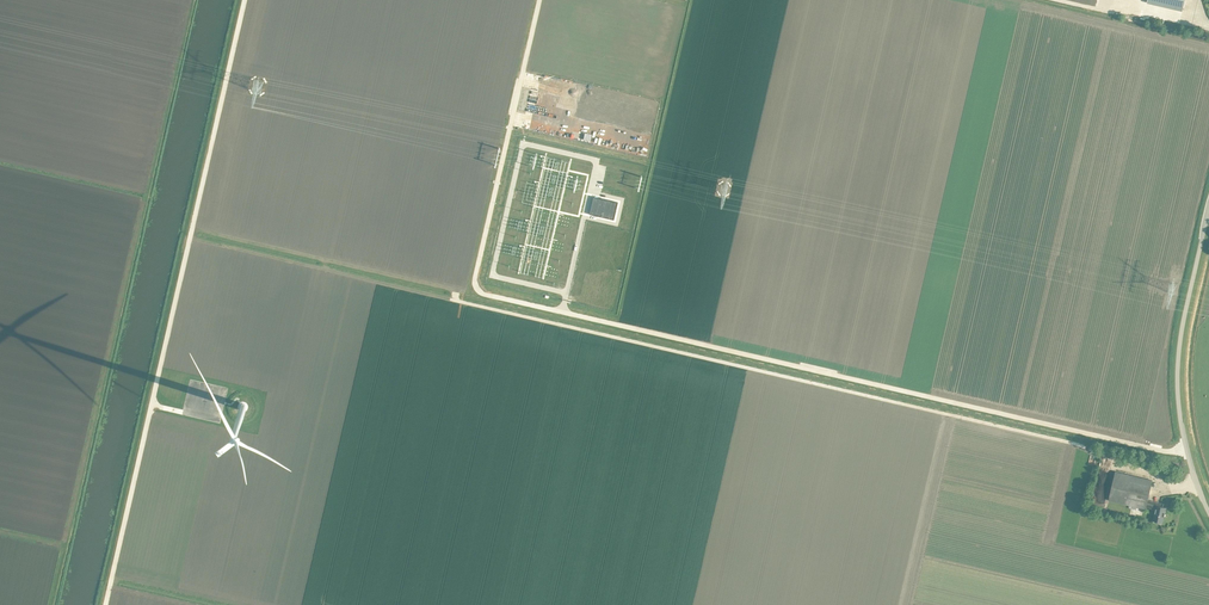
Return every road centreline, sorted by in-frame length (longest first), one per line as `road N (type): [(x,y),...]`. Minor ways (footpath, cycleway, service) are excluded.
road 1 (unclassified): [(1208,513),(1187,448),(1178,381),(1208,210)]

